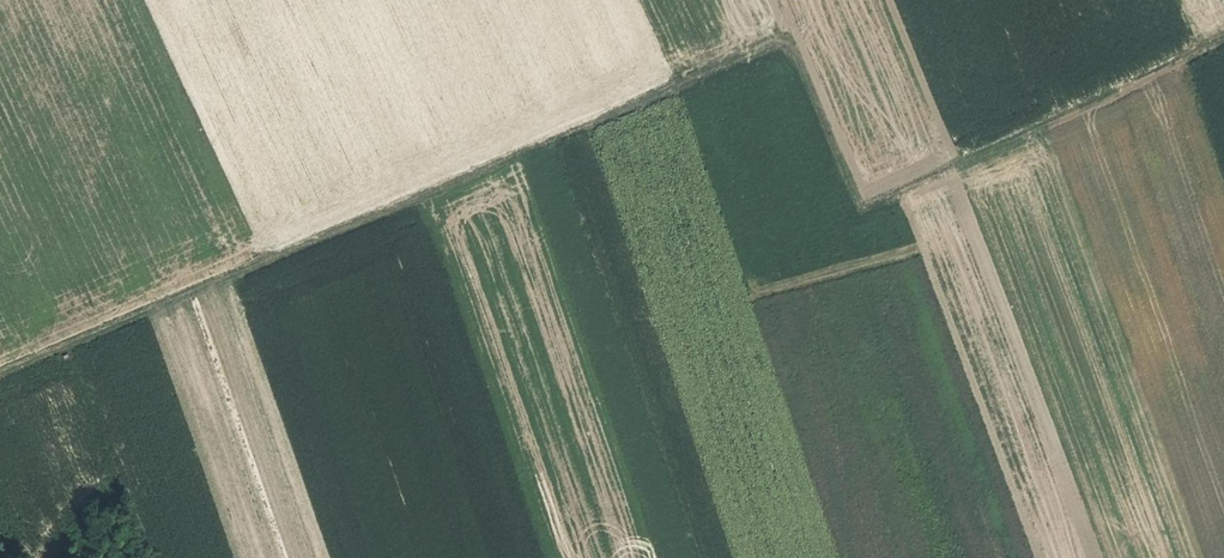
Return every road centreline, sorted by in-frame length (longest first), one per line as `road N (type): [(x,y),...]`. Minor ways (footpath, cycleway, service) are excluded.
road 1 (track): [(0,378),(788,35)]
road 2 (track): [(1223,36),(860,202),(788,35)]

